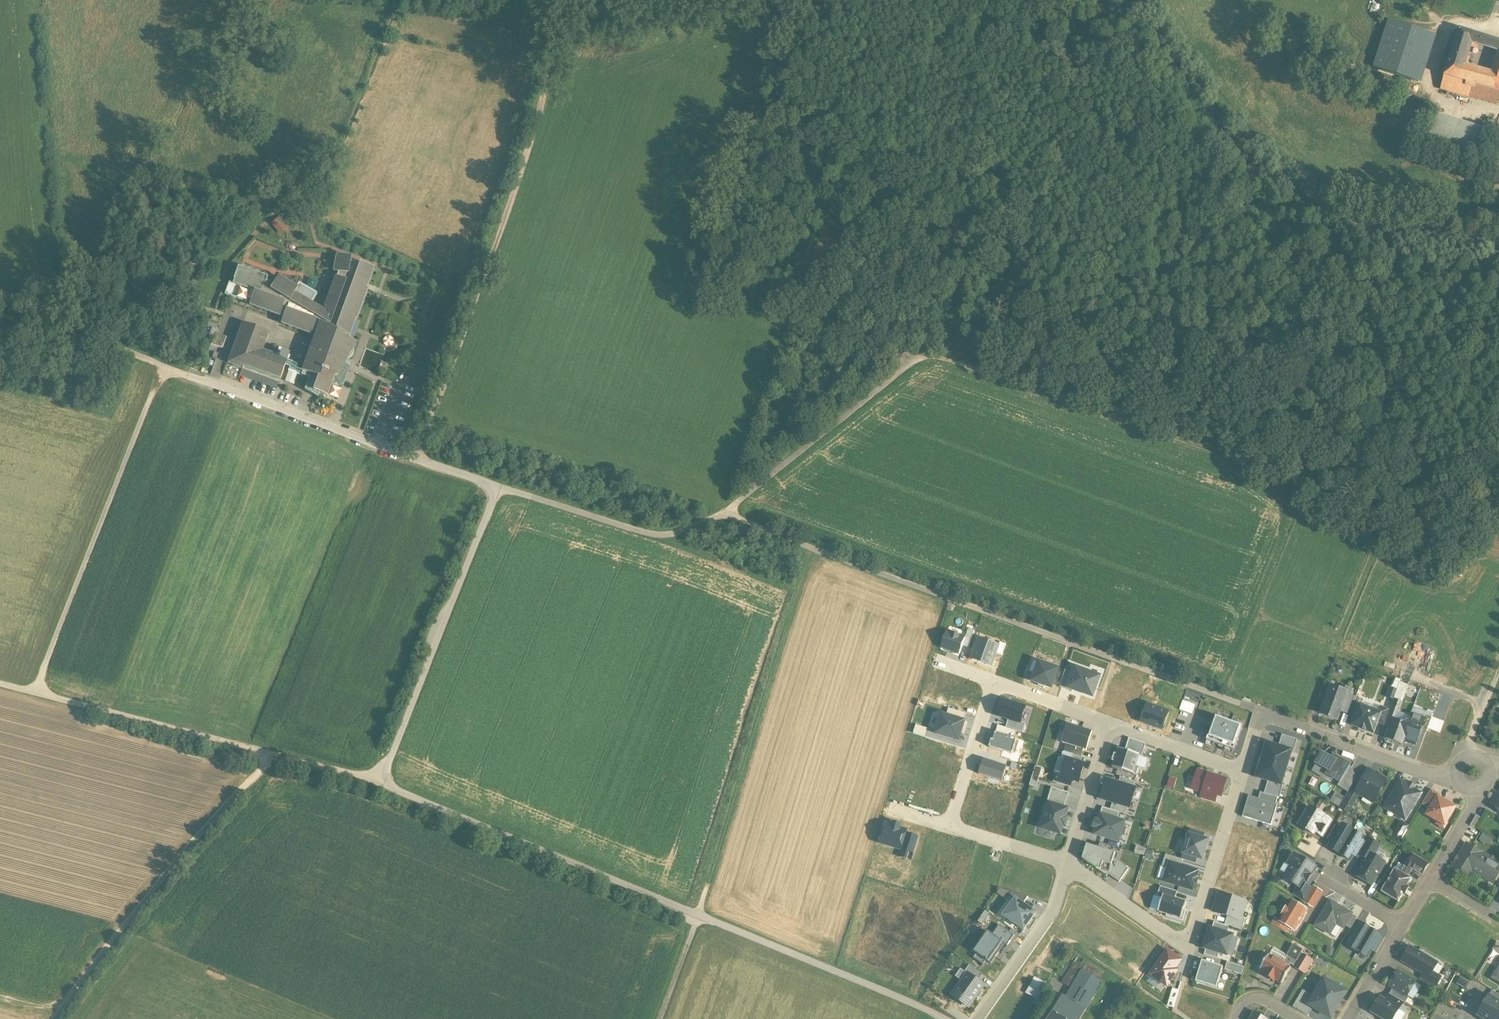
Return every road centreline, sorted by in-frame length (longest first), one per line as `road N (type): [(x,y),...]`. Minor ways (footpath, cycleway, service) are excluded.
road 1 (unclassified): [(496,491),(381,784),(943,1018)]
road 2 (unclassified): [(1261,712),(730,518),(665,540),(496,491)]
road 3 (track): [(1498,561),(925,365)]
road 4 (track): [(819,555),(661,1018)]
road 5 (track): [(426,466),(484,314),(547,101),(555,0)]
road 6 (track): [(1149,0),(1215,86),(1324,195),(1377,215),(1498,207)]
road 7 (track): [(381,784),(0,686)]
road 8 (track): [(36,694),(164,368)]
road 9 (track): [(58,1018),(162,881),(276,757)]
road 10 (unclassified): [(177,374),(496,491)]
road 11 (residential): [(1068,867),(1189,947),(1242,772)]
road 12 (residential): [(1457,779),(1261,712)]
road 13 (track): [(177,374),(0,295)]
road 14 (residential): [(977,1018),(1056,909),(1068,867)]
road 15 (residential): [(1406,928),(1475,806),(1477,789)]
road 16 (residential): [(951,826),(994,684)]
road 17 (residential): [(1068,867),(1110,726)]
road 18 (residential): [(1242,772),(1110,726)]
road 19 (residential): [(951,826),(1068,867)]
road 20 (residential): [(1110,726),(994,684)]

